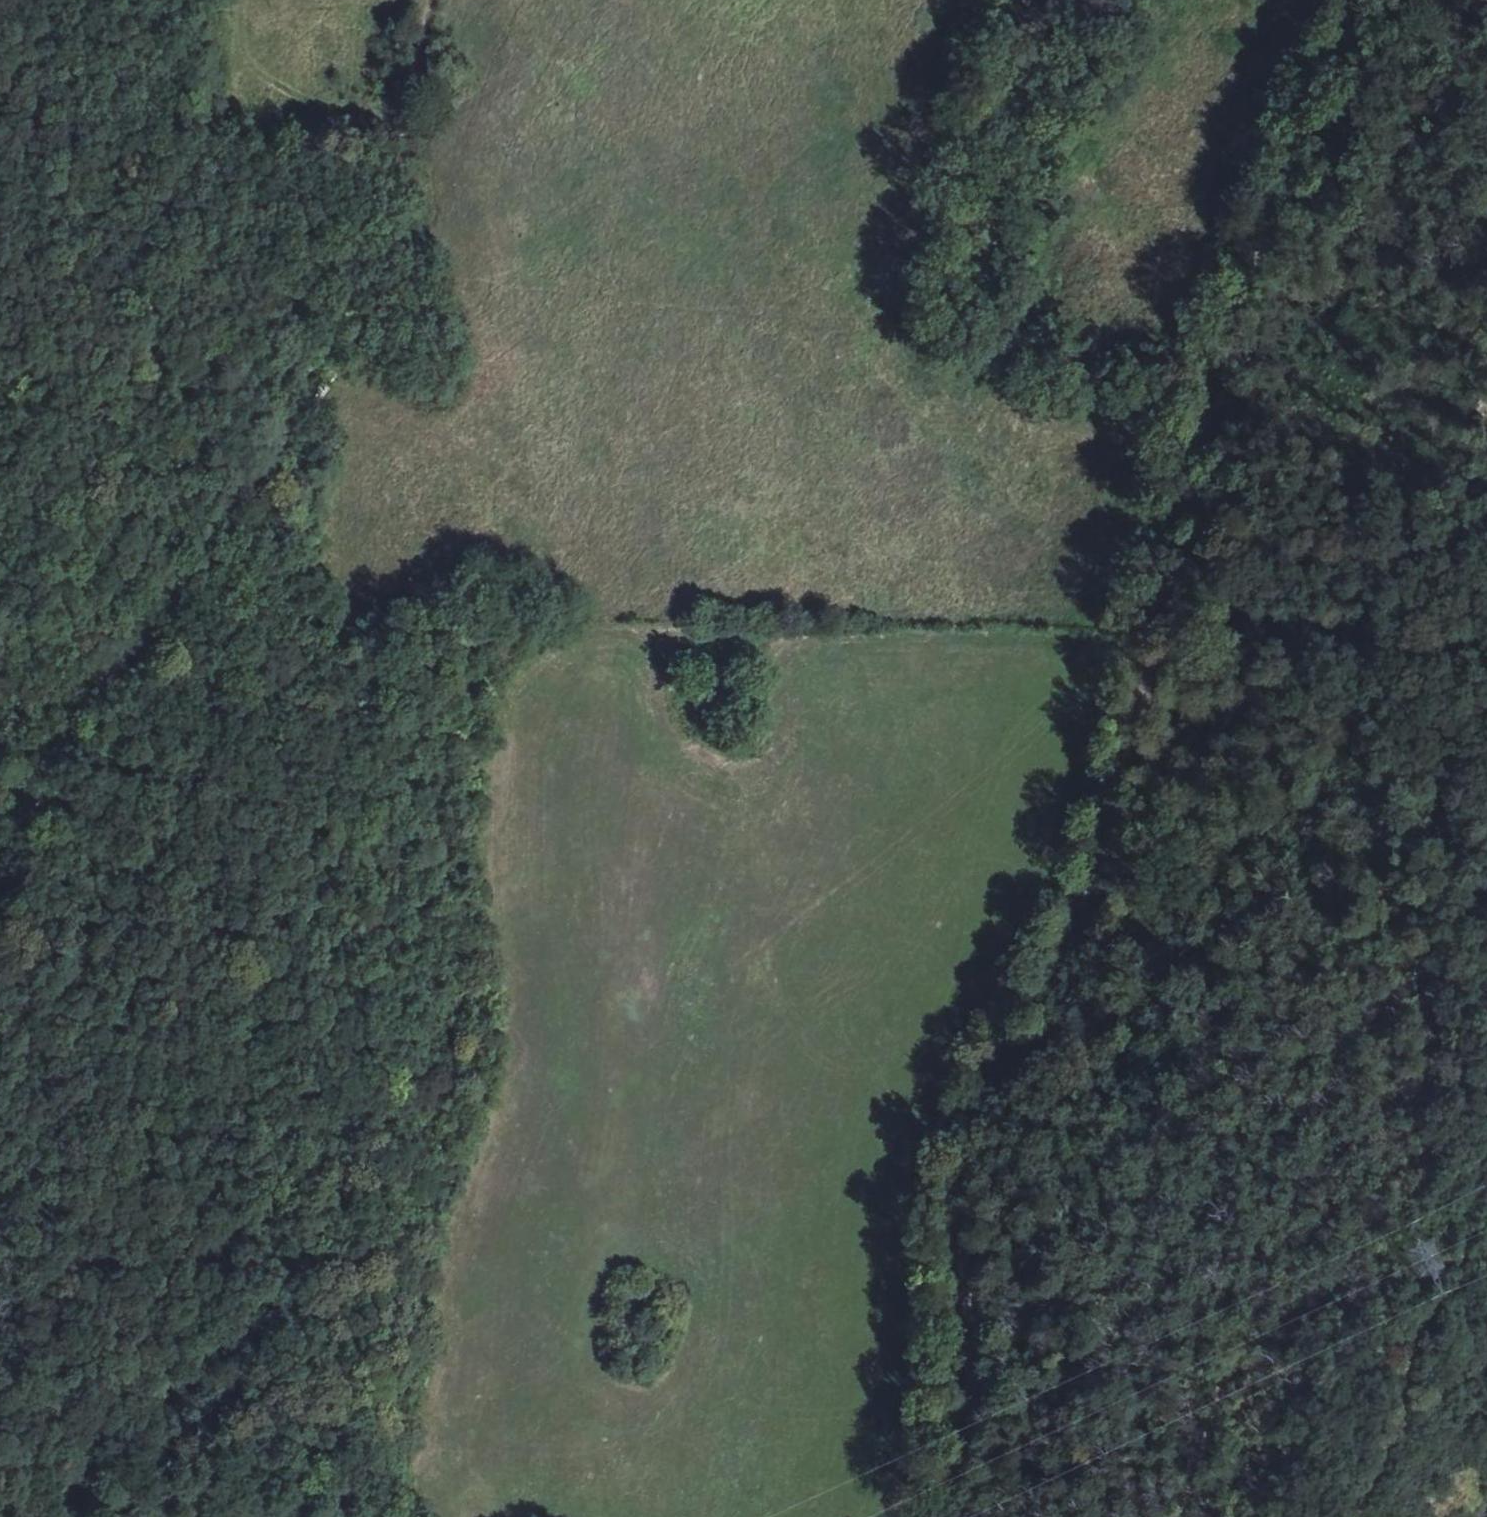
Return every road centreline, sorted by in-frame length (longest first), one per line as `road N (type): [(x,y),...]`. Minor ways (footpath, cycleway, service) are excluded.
road 1 (unclassified): [(940,1516),(963,1225),(985,1126),(1078,901),(1207,397),(1329,0)]
road 2 (track): [(0,869),(46,794),(80,705),(144,642),(342,351),(378,249),(435,0)]

